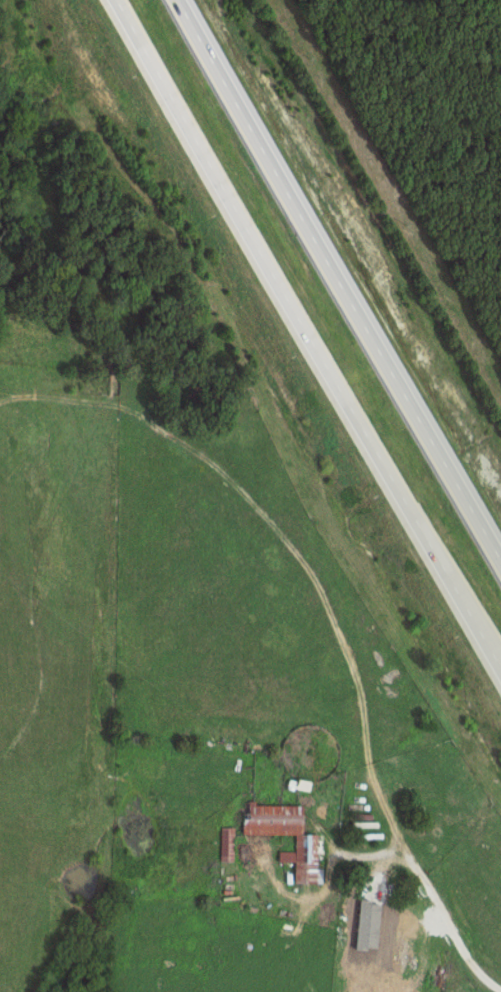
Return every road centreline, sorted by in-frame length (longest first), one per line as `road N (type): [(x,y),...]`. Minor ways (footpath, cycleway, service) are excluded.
road 1 (trunk): [(133,0),(500,641)]
road 2 (trunk): [(500,555),(181,0)]

